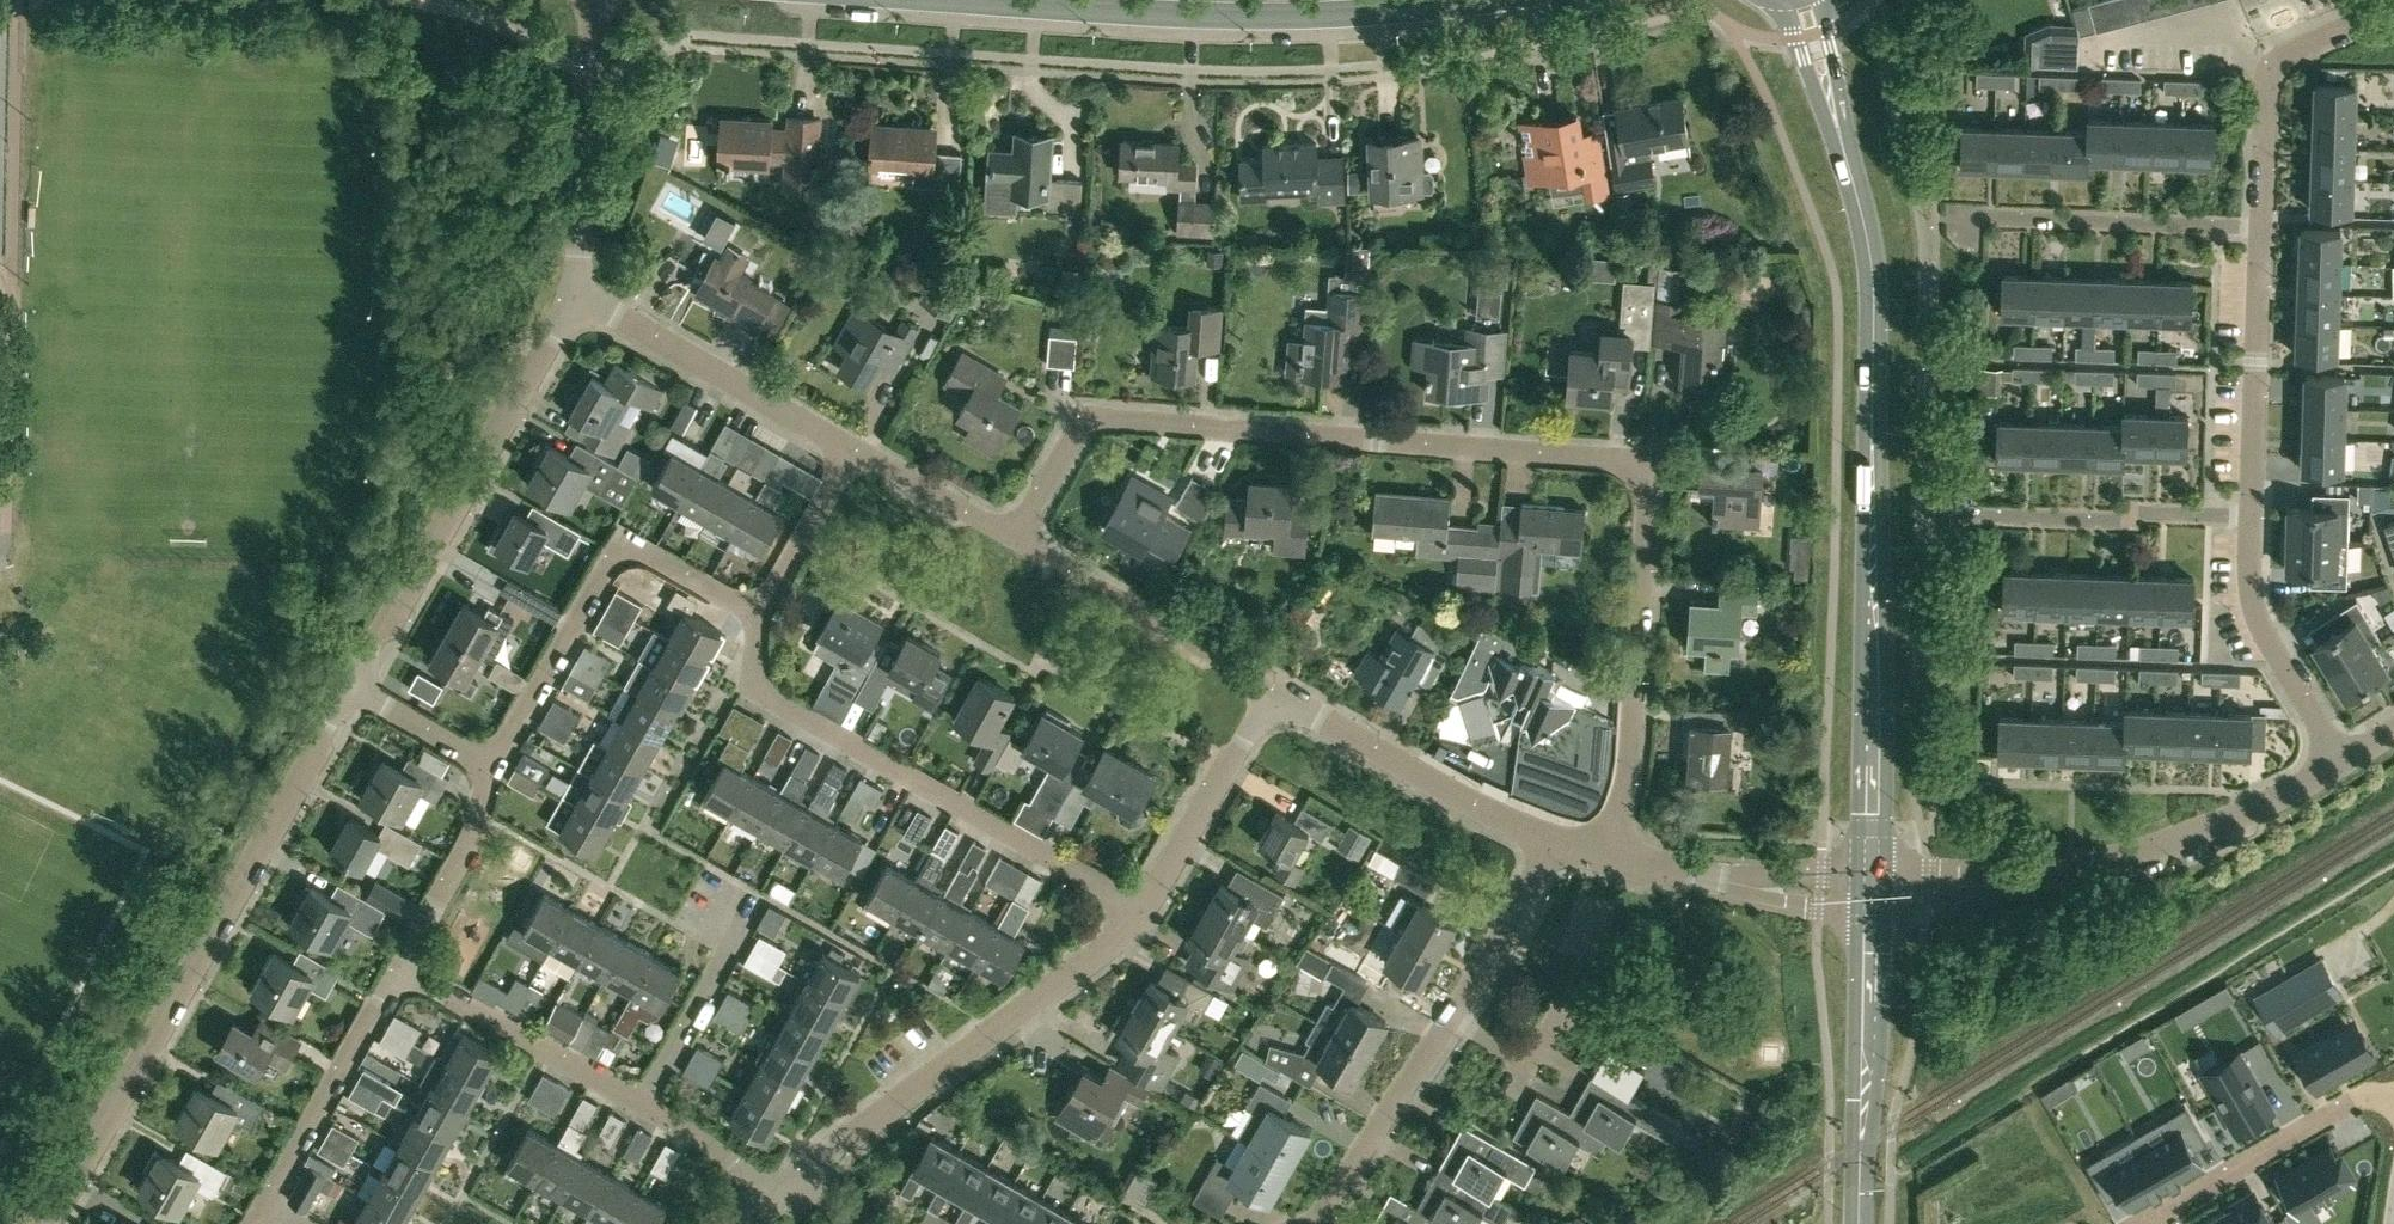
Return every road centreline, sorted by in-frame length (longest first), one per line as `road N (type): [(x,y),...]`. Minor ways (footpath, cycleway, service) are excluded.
road 1 (residential): [(1612,862),(1629,758),(1649,500),(1642,478),(1622,461),(1104,419),(1082,429),(1021,546)]
road 2 (residential): [(2344,766),(2268,638),(2250,584),(2274,81),(2282,69),(2393,16)]
road 3 (secondary): [(1872,890),(1878,274),(1856,182)]
road 4 (residential): [(47,1223),(355,681)]
road 5 (residential): [(1149,909),(765,692),(756,662),(764,614)]
road 6 (residential): [(1872,890),(2110,865),(2246,817),(2344,766)]
road 7 (tertiary): [(993,0),(1347,14),(1478,0)]
road 8 (track): [(2393,869),(2004,1099)]
road 9 (residential): [(1327,1223),(1564,845)]
road 10 (residential): [(355,681),(576,295)]
road 11 (residential): [(811,1171),(1117,943),(1149,909)]
road 12 (residential): [(493,759),(620,539),(764,614)]
road 13 (secondary): [(1860,1223),(1872,890)]
road 14 (residential): [(1564,845),(1272,688)]
road 15 (residential): [(855,452),(576,295)]
road 16 (residential): [(576,295),(594,0)]
road 17 (residential): [(2137,1223),(2369,1096),(2393,1098)]
road 18 (residential): [(1272,688),(1021,546)]
road 19 (residential): [(400,970),(646,1104)]
road 20 (residential): [(264,1205),(400,970)]
road 21 (residential): [(1872,890),(1820,892),(1612,862)]
road 22 (residential): [(1149,909),(1272,688)]
road 23 (residential): [(646,1104),(737,940),(725,912),(739,883)]
road 24 (residential): [(400,970),(483,816),(493,759)]
road 25 (secondary): [(1781,0),(1856,182)]
road 26 (residential): [(1021,546),(855,452)]
road 27 (residential): [(764,614),(855,452)]
road 28 (secondary): [(1856,182),(1820,0)]
road 29 (residential): [(770,1202),(739,1163),(646,1104)]
road 30 (residential): [(493,759),(355,681)]

